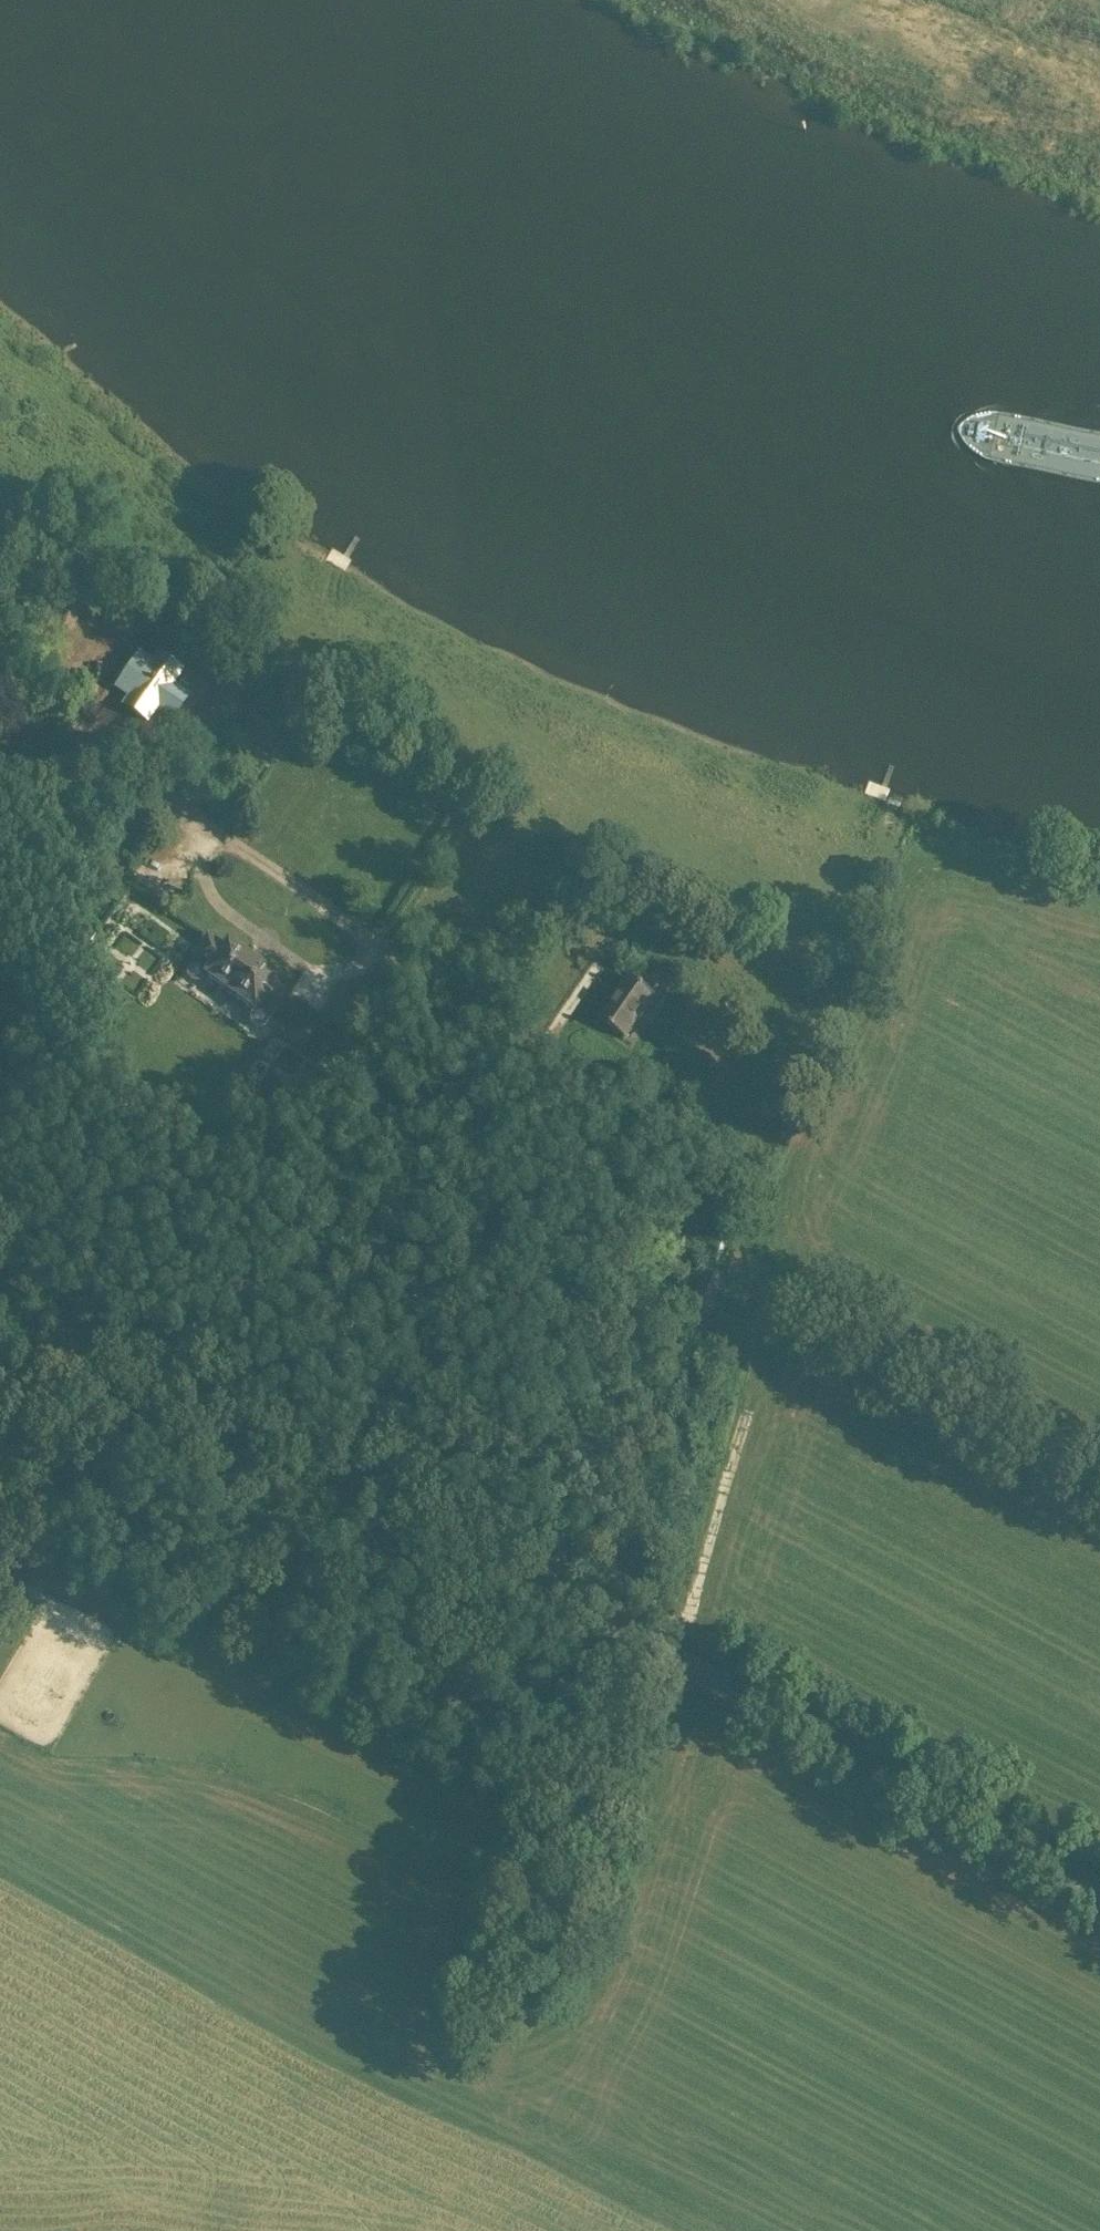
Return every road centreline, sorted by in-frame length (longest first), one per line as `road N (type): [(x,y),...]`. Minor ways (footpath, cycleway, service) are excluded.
road 1 (residential): [(0,847),(129,810),(191,818),(255,853),(538,1061),(566,1596)]
road 2 (tertiary): [(566,1596),(0,1286)]
road 3 (tertiary): [(1099,1890),(566,1596)]

